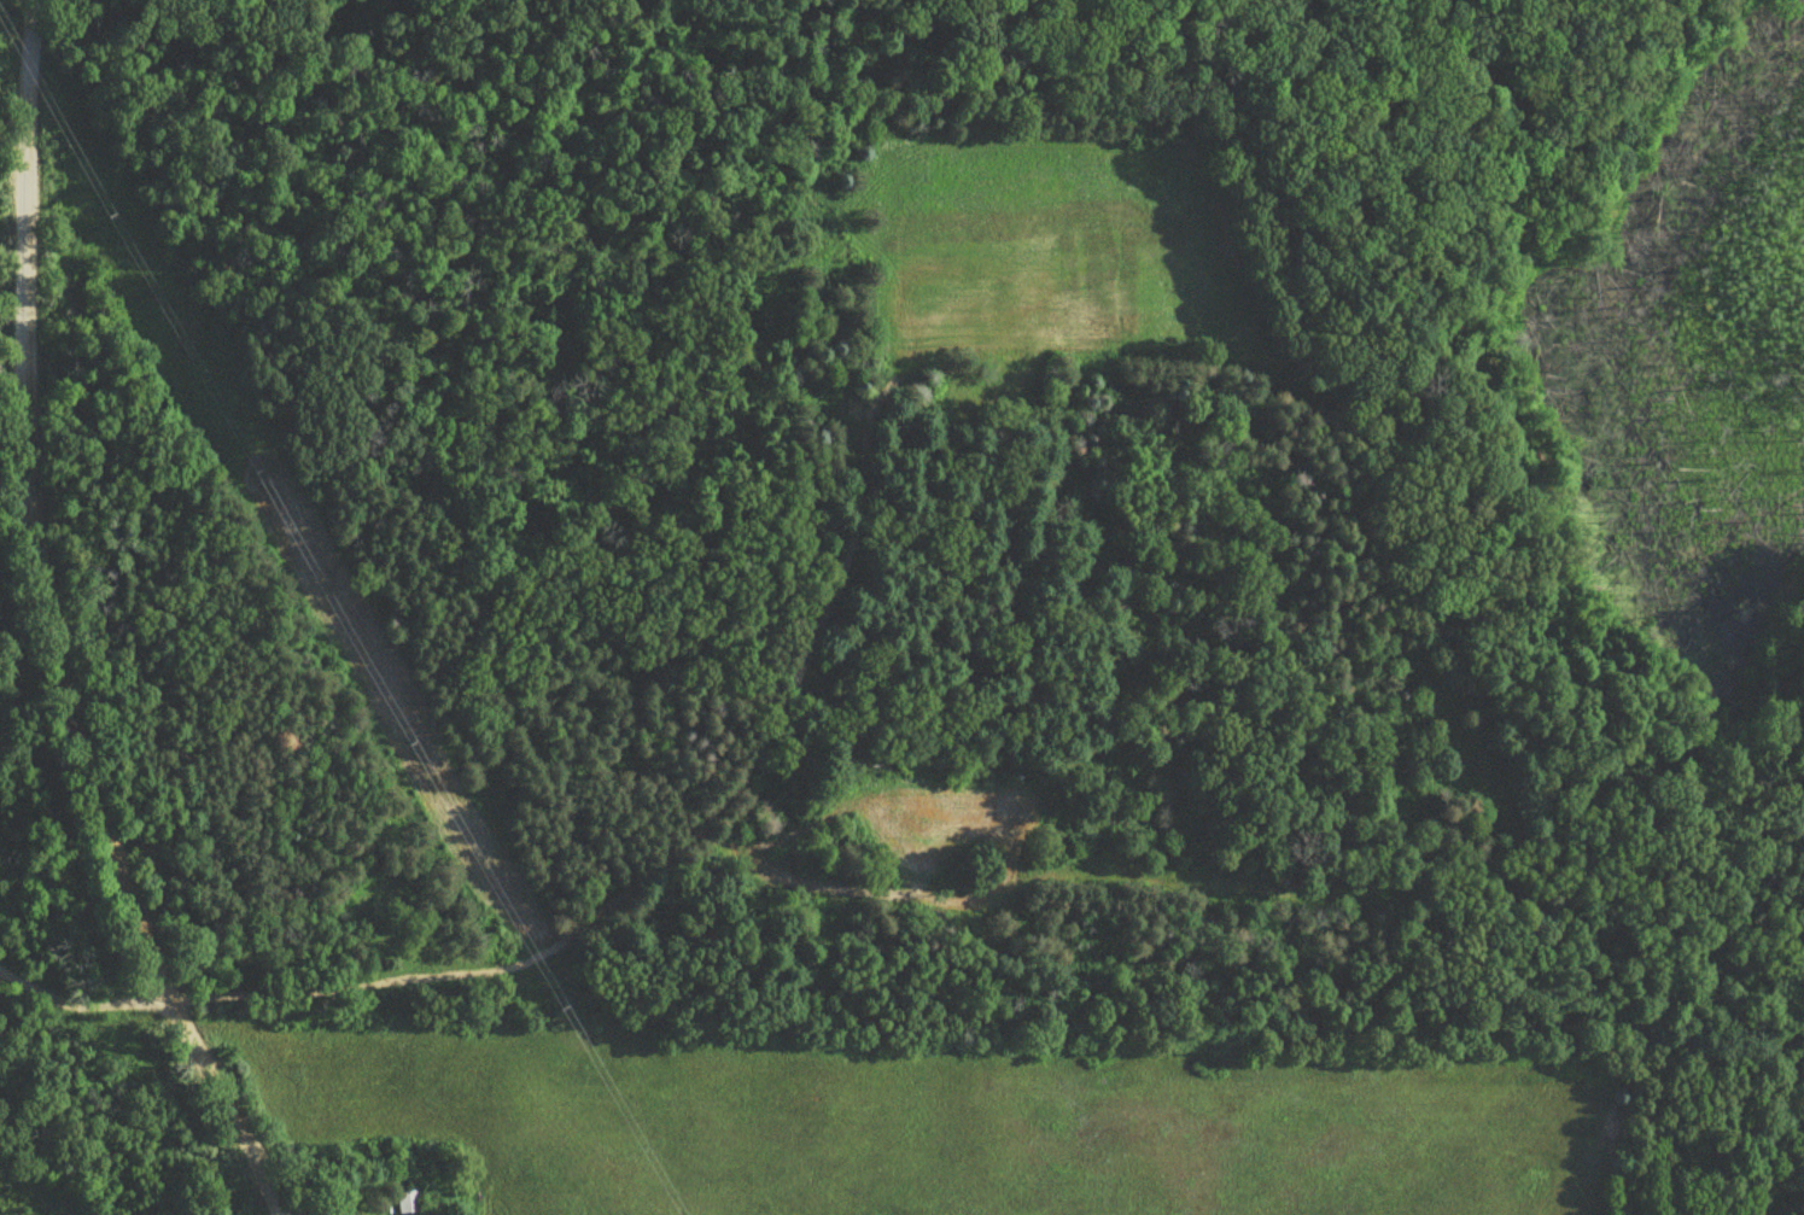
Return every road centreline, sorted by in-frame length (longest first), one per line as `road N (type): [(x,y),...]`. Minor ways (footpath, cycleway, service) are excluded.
road 1 (residential): [(278,1214),(238,1122),(169,1001),(113,858),(41,560),(33,475),(27,0)]
road 2 (track): [(853,410),(860,515),(834,591),(732,788),(684,843),(574,936),(508,964),(169,1001)]
road 3 (track): [(0,975),(60,1001),(169,1001)]

